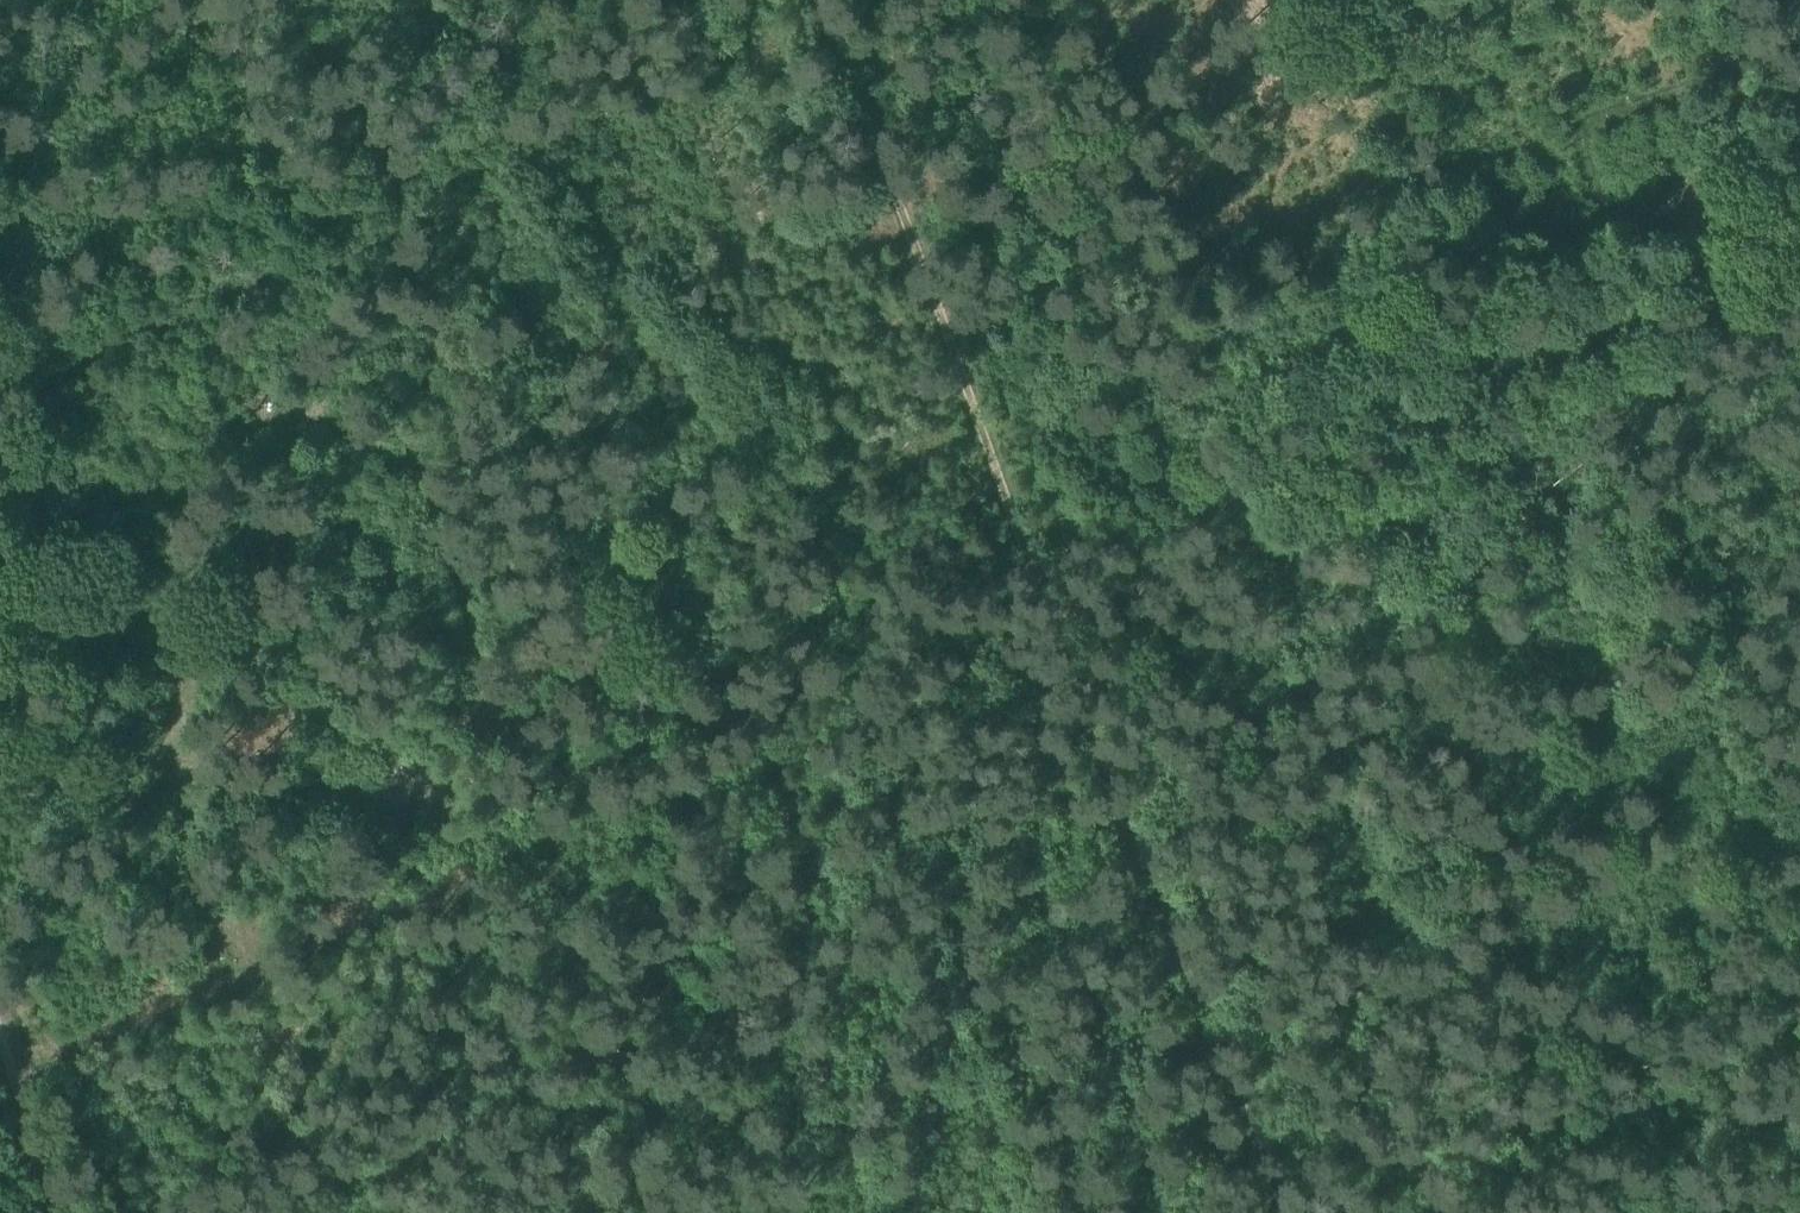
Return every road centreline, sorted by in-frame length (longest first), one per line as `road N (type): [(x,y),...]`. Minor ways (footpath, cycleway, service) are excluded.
road 1 (track): [(1280,1212),(823,0)]
road 2 (track): [(1052,617),(1750,313)]
road 3 (track): [(66,1212),(0,1031)]

